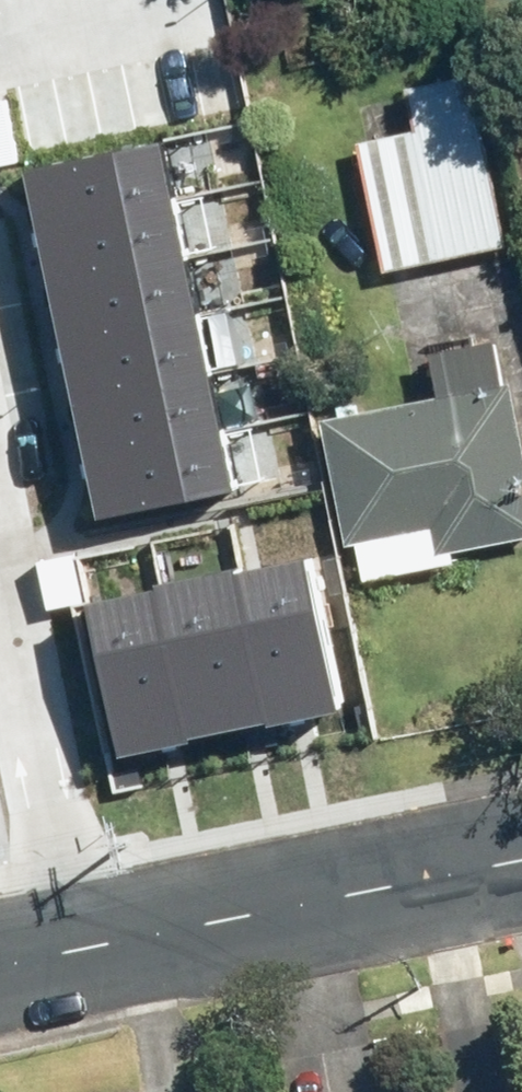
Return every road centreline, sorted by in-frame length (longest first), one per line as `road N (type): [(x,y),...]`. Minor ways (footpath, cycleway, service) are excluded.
road 1 (residential): [(63,952),(438,875)]
road 2 (residential): [(63,952),(0,625)]
road 3 (residential): [(438,875),(483,1091)]
road 4 (residential): [(118,37),(0,64)]

